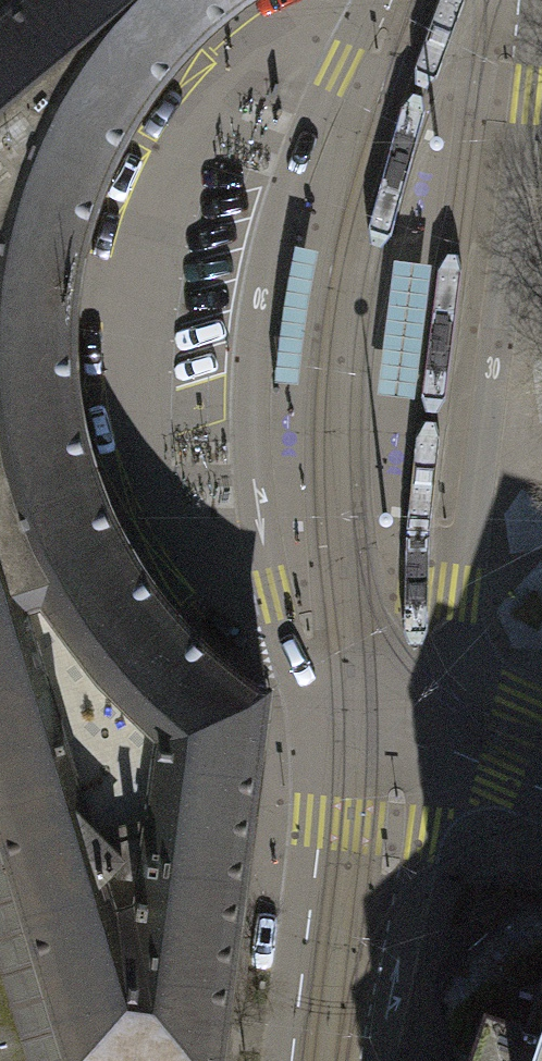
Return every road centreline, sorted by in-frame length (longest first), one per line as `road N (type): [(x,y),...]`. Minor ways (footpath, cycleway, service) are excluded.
road 1 (tertiary): [(368,0),(281,200),(263,267),(245,404),(260,546),(287,651),(354,705)]
road 2 (tertiary): [(354,705),(454,592),(466,559),(532,0)]
road 3 (tertiary): [(354,705),(323,1060)]
road 4 (tertiary): [(354,705),(541,760)]

